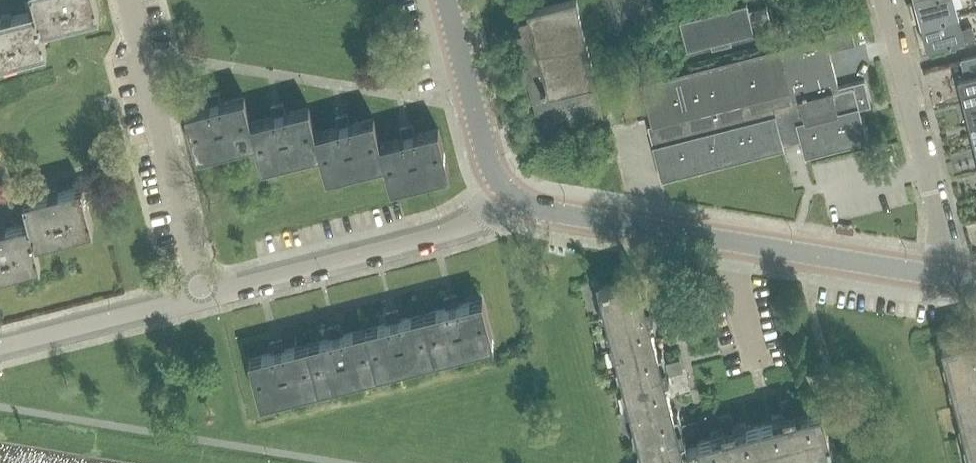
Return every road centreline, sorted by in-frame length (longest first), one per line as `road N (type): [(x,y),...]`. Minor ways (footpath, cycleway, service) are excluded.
road 1 (tertiary): [(938,276),(556,213),(512,196)]
road 2 (unclassified): [(203,295),(455,230),(512,196)]
road 3 (residential): [(203,295),(128,0)]
road 4 (residential): [(938,276),(941,218),(886,0)]
road 5 (unclassified): [(0,347),(203,295)]
road 6 (tertiary): [(512,196),(487,155),(447,0)]

